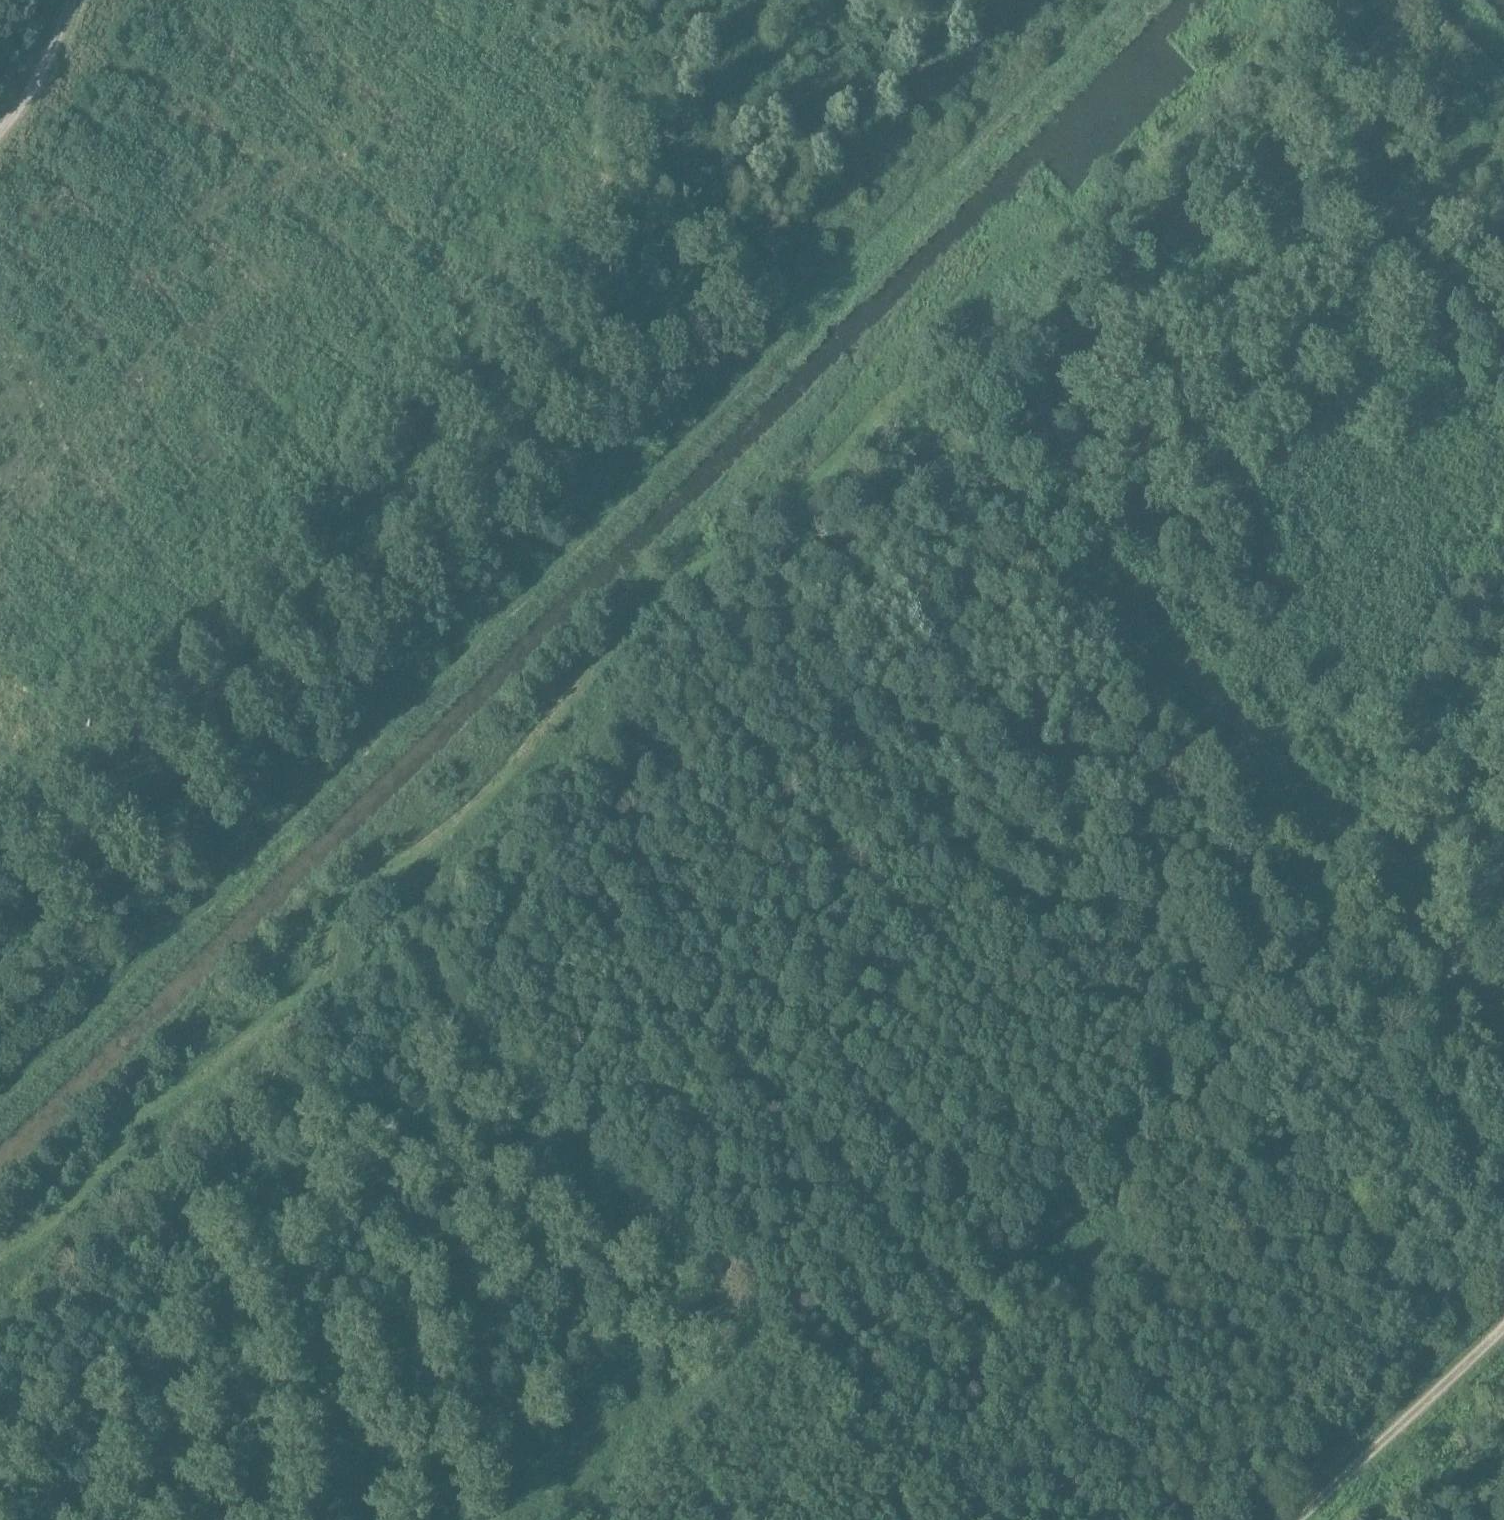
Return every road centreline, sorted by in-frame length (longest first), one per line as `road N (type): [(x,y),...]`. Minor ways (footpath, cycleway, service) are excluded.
road 1 (track): [(1304,1519),(1503,1333)]
road 2 (track): [(63,0),(0,108)]

